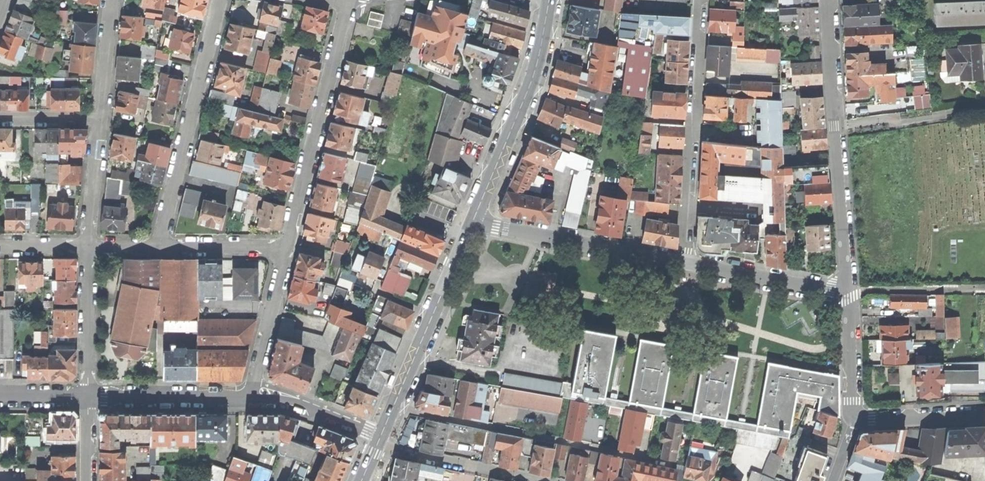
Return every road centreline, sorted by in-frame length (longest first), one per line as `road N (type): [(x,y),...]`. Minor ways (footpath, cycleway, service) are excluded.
road 1 (residential): [(393,407),(679,465),(686,426)]
road 2 (residential): [(850,298),(830,0)]
road 3 (residential): [(685,265),(703,0)]
road 4 (residential): [(158,247),(220,0)]
road 5 (residential): [(287,247),(349,0)]
road 6 (secondary): [(472,222),(533,77),(549,0)]
road 7 (residential): [(685,265),(472,222)]
road 8 (secondary): [(393,407),(472,222)]
road 9 (residential): [(542,480),(376,446)]
road 10 (residential): [(850,298),(685,265)]
road 11 (residential): [(88,397),(249,398)]
road 12 (residential): [(249,398),(287,247)]
road 13 (residential): [(87,247),(88,397)]
road 14 (residential): [(249,398),(297,403),(381,434)]
road 15 (residential): [(852,421),(984,414)]
road 16 (residential): [(158,247),(287,247)]
road 17 (residential): [(100,119),(87,247)]
road 18 (residential): [(852,421),(850,298)]

